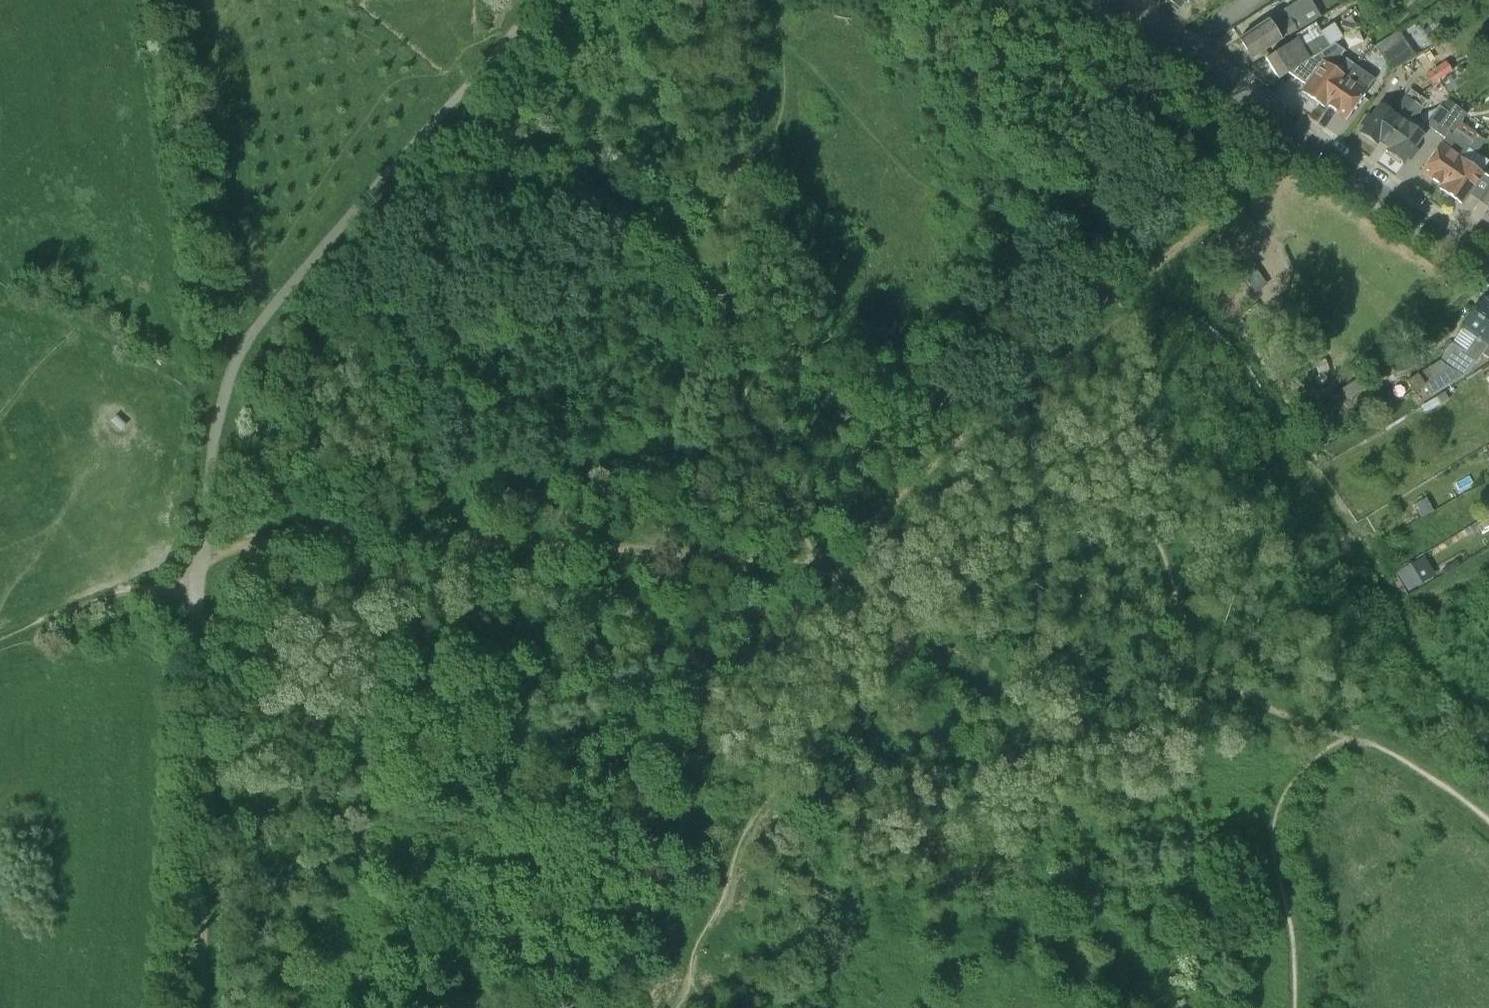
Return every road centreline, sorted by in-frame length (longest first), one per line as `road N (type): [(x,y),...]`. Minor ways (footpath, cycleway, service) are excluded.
road 1 (track): [(1488,822),(1389,751),(1283,715),(1208,671),(1183,649),(1152,539),(1099,502),(1059,507),(1018,535),(935,611),(871,693),(821,732)]
road 2 (tertiary): [(1488,265),(1113,0)]

